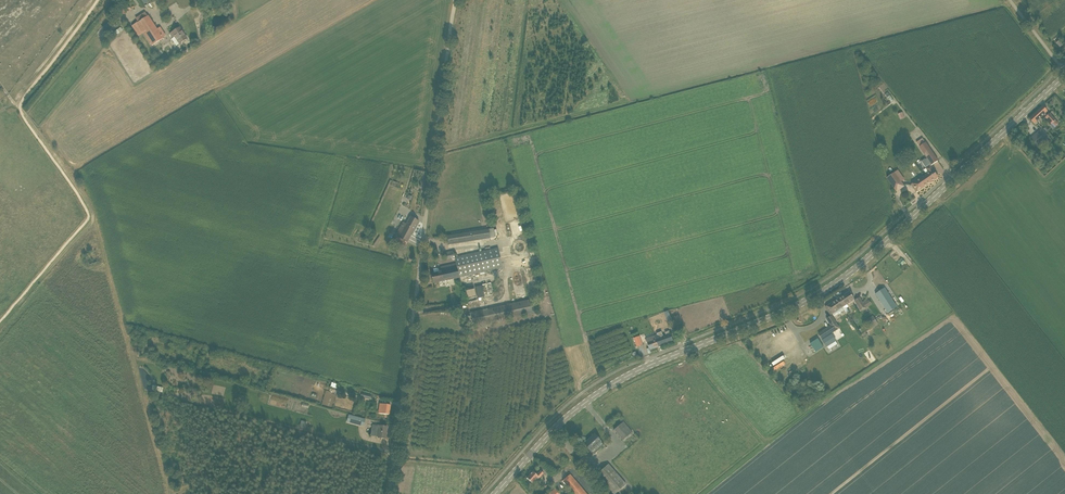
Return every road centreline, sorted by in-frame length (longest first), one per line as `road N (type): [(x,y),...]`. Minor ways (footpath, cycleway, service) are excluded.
road 1 (secondary): [(497,493),(601,392),(829,292),(1064,76)]
road 2 (unclassified): [(390,493),(455,0)]
road 3 (track): [(171,493),(92,212),(20,108)]
road 4 (track): [(0,327),(93,218)]
road 5 (track): [(14,102),(92,0)]

